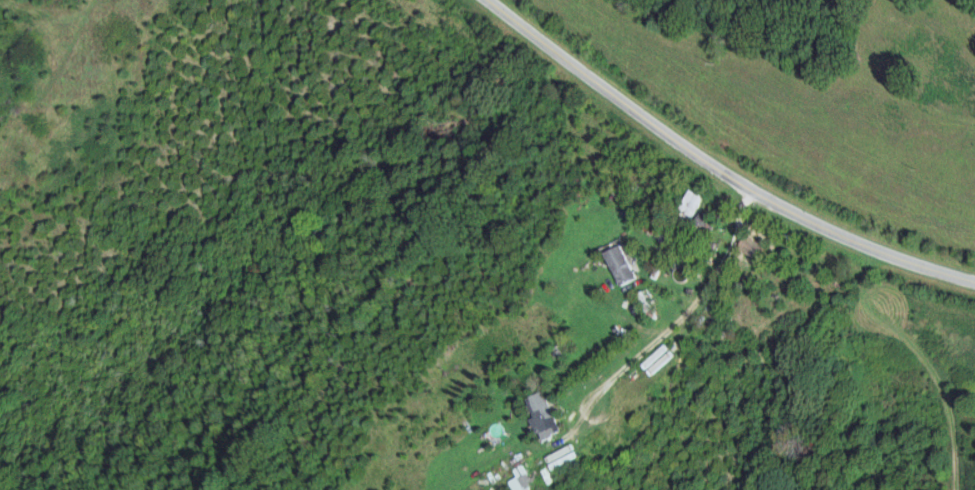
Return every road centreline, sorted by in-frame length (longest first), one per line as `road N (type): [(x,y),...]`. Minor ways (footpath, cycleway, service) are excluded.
road 1 (tertiary): [(974,285),(898,265),(782,213),(481,0)]
road 2 (residential): [(683,329),(694,326),(660,424),(625,464),(595,472),(577,451),(582,416),(683,329)]
road 3 (residential): [(694,326),(731,259),(750,194)]

